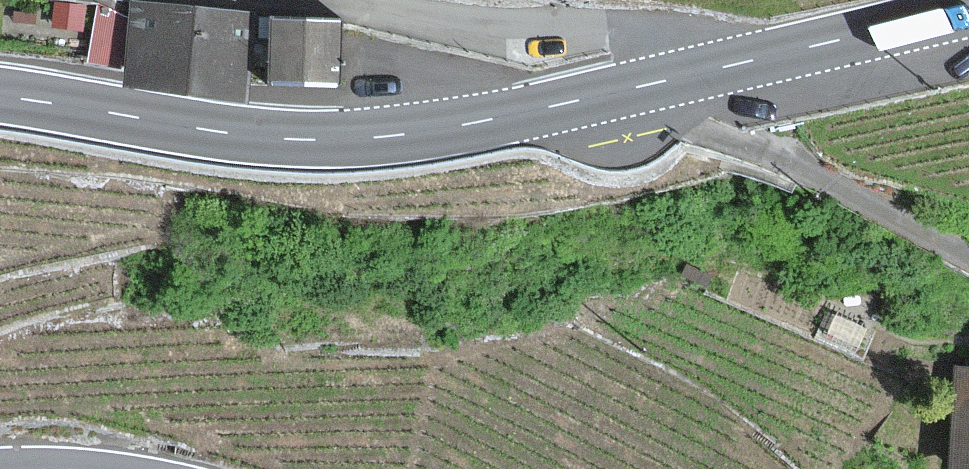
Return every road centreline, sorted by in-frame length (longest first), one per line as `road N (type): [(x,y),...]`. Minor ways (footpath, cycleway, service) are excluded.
road 1 (primary): [(688,76),(416,132),(289,140),(0,94)]
road 2 (residential): [(688,76),(678,40),(649,29),(276,0)]
road 3 (primary): [(968,11),(688,76)]

